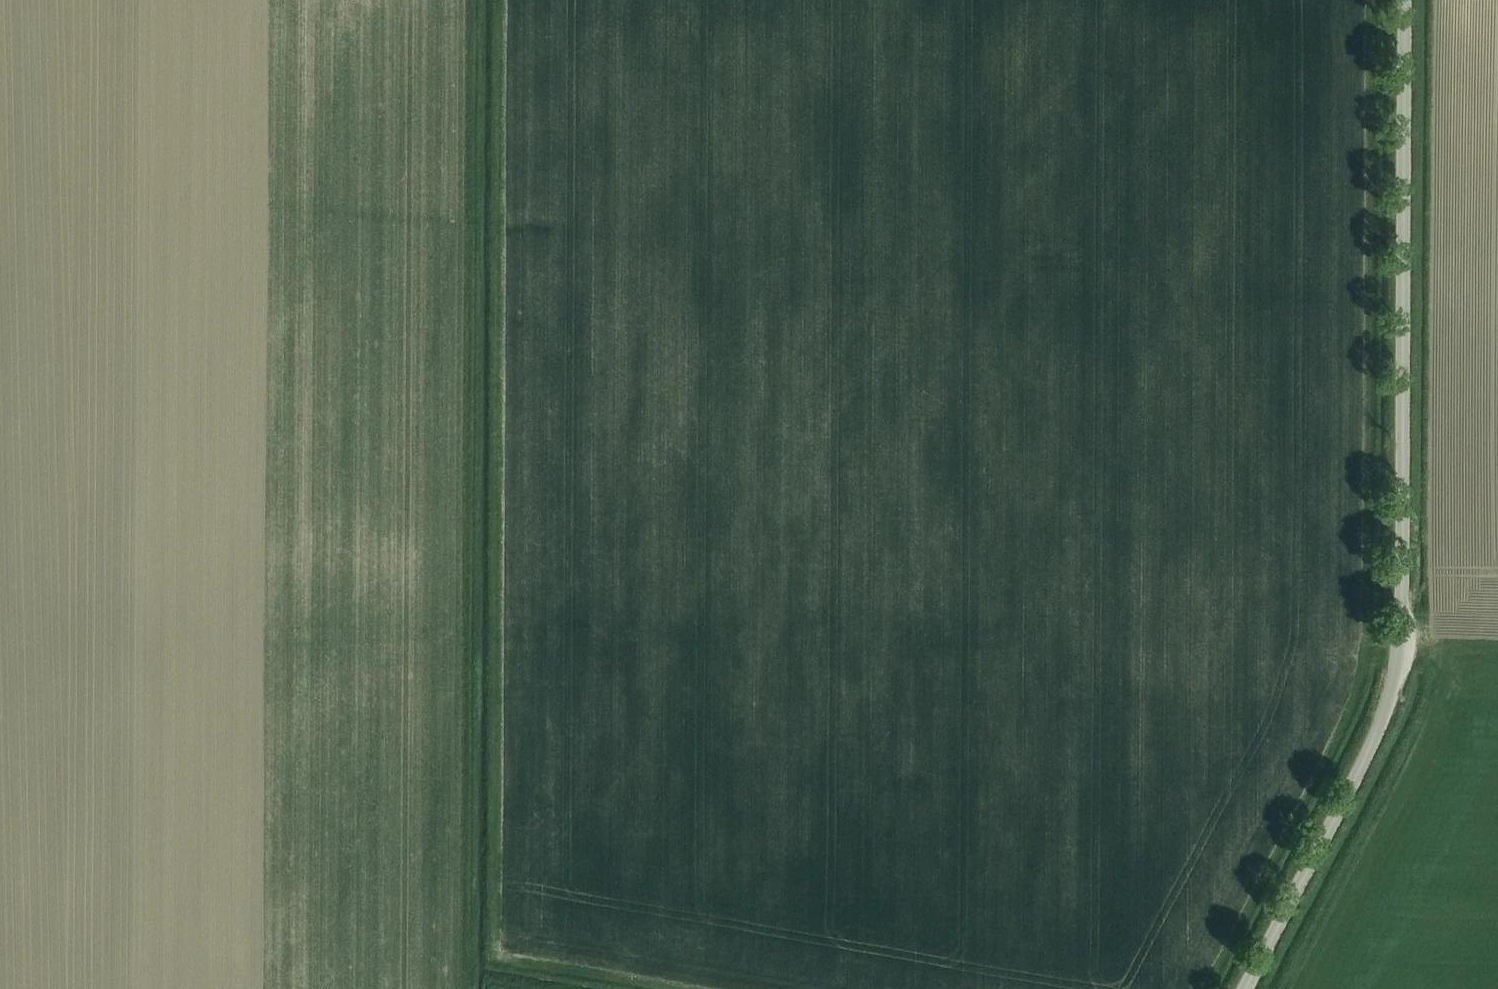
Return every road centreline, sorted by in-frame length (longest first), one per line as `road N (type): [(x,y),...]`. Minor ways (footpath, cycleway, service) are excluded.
road 1 (tertiary): [(1244,988),(1365,759),(1401,649),(1404,0)]

